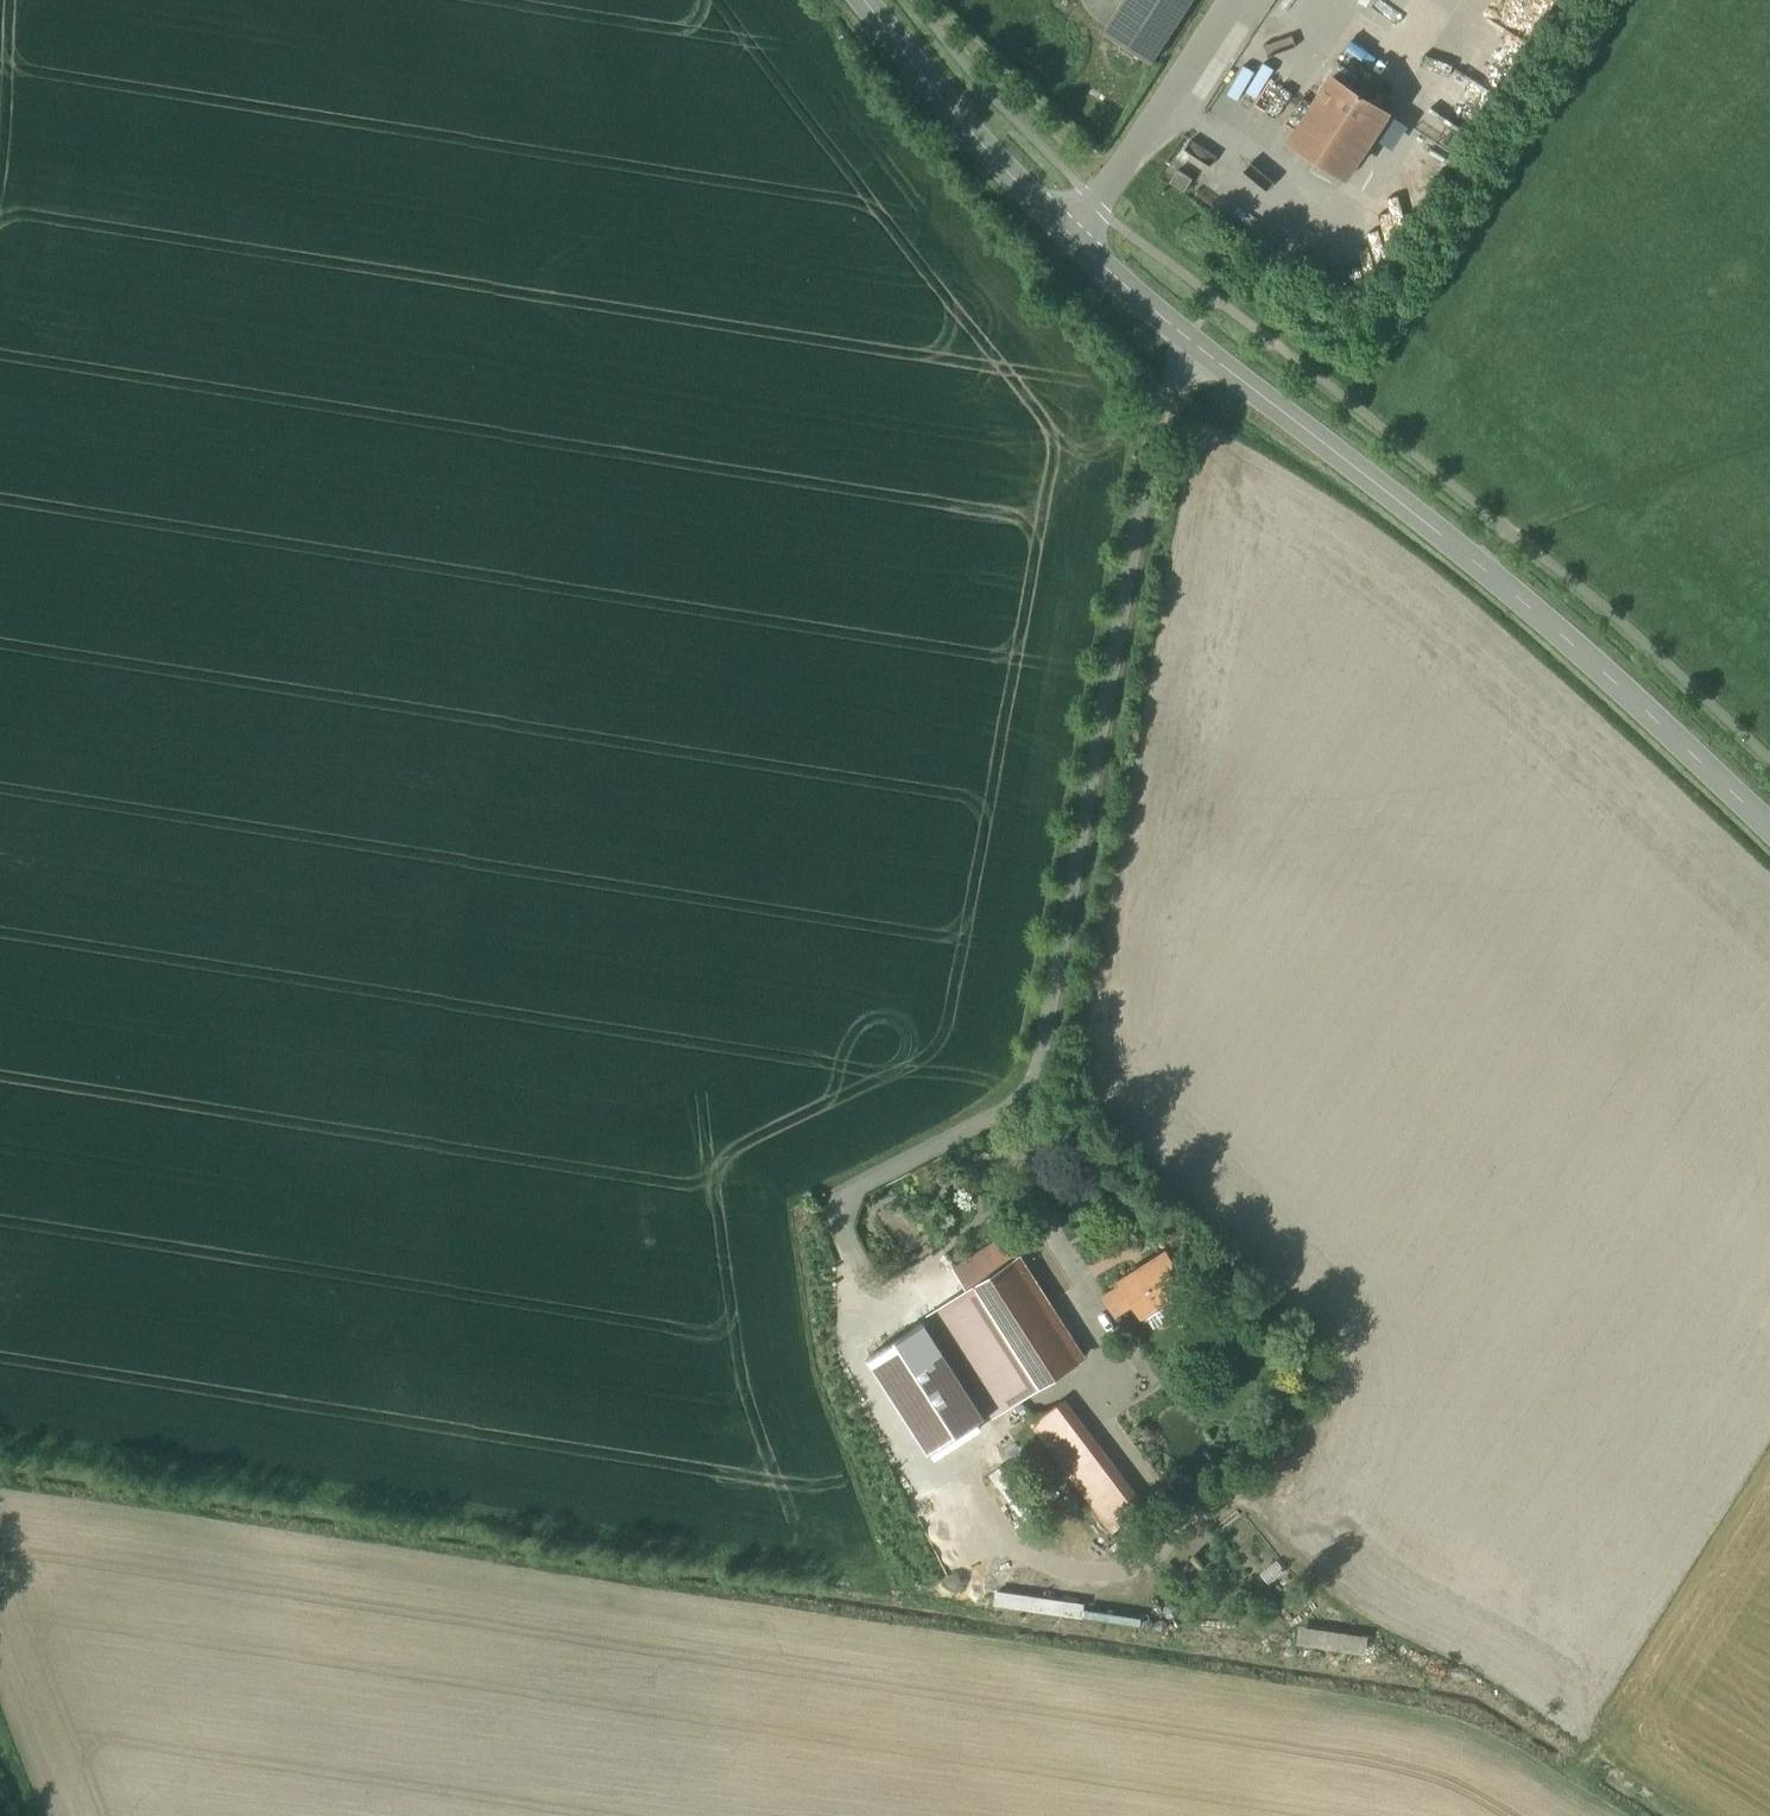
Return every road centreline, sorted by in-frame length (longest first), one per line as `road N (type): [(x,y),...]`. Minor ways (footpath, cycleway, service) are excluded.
road 1 (tertiary): [(1769,825),(1571,643),(1190,340),(1071,234),(970,134),(860,0)]

